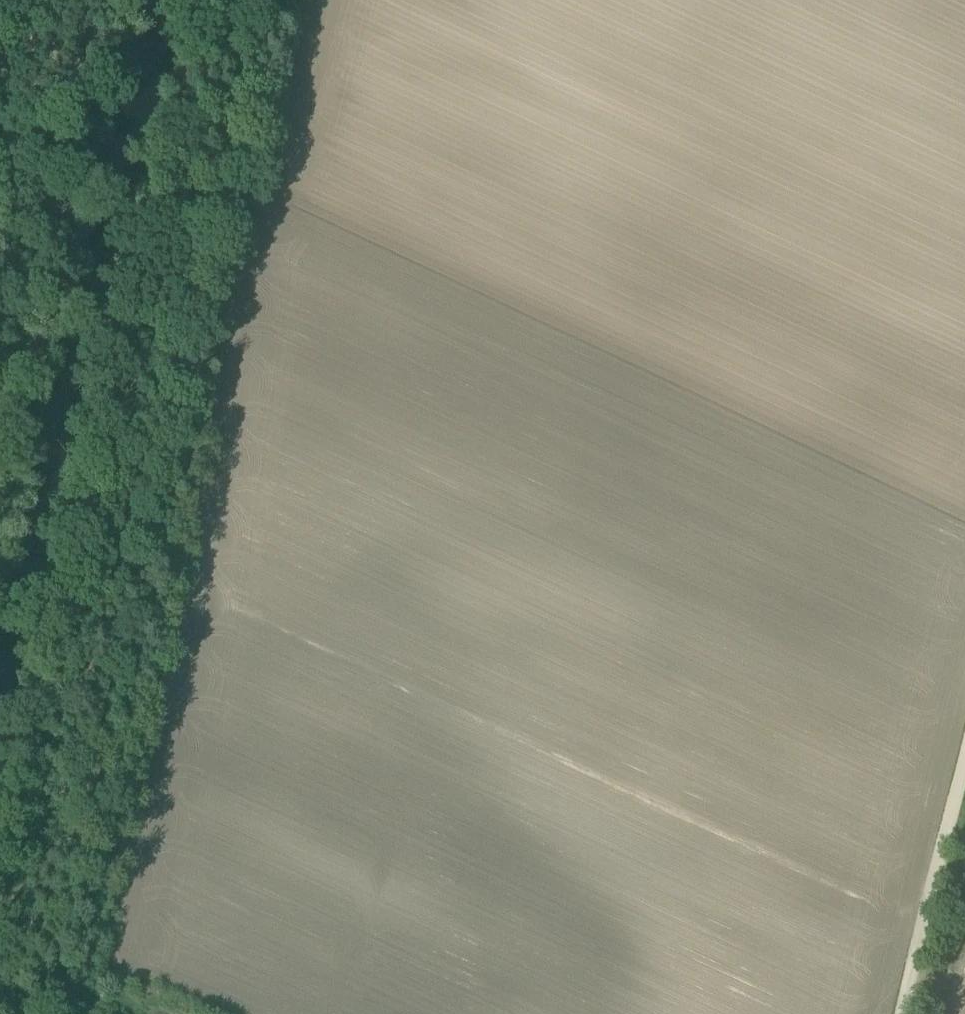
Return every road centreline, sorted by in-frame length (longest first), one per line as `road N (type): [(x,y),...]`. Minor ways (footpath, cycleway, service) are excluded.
road 1 (track): [(900,1013),(964,758)]
road 2 (track): [(257,160),(296,0)]

